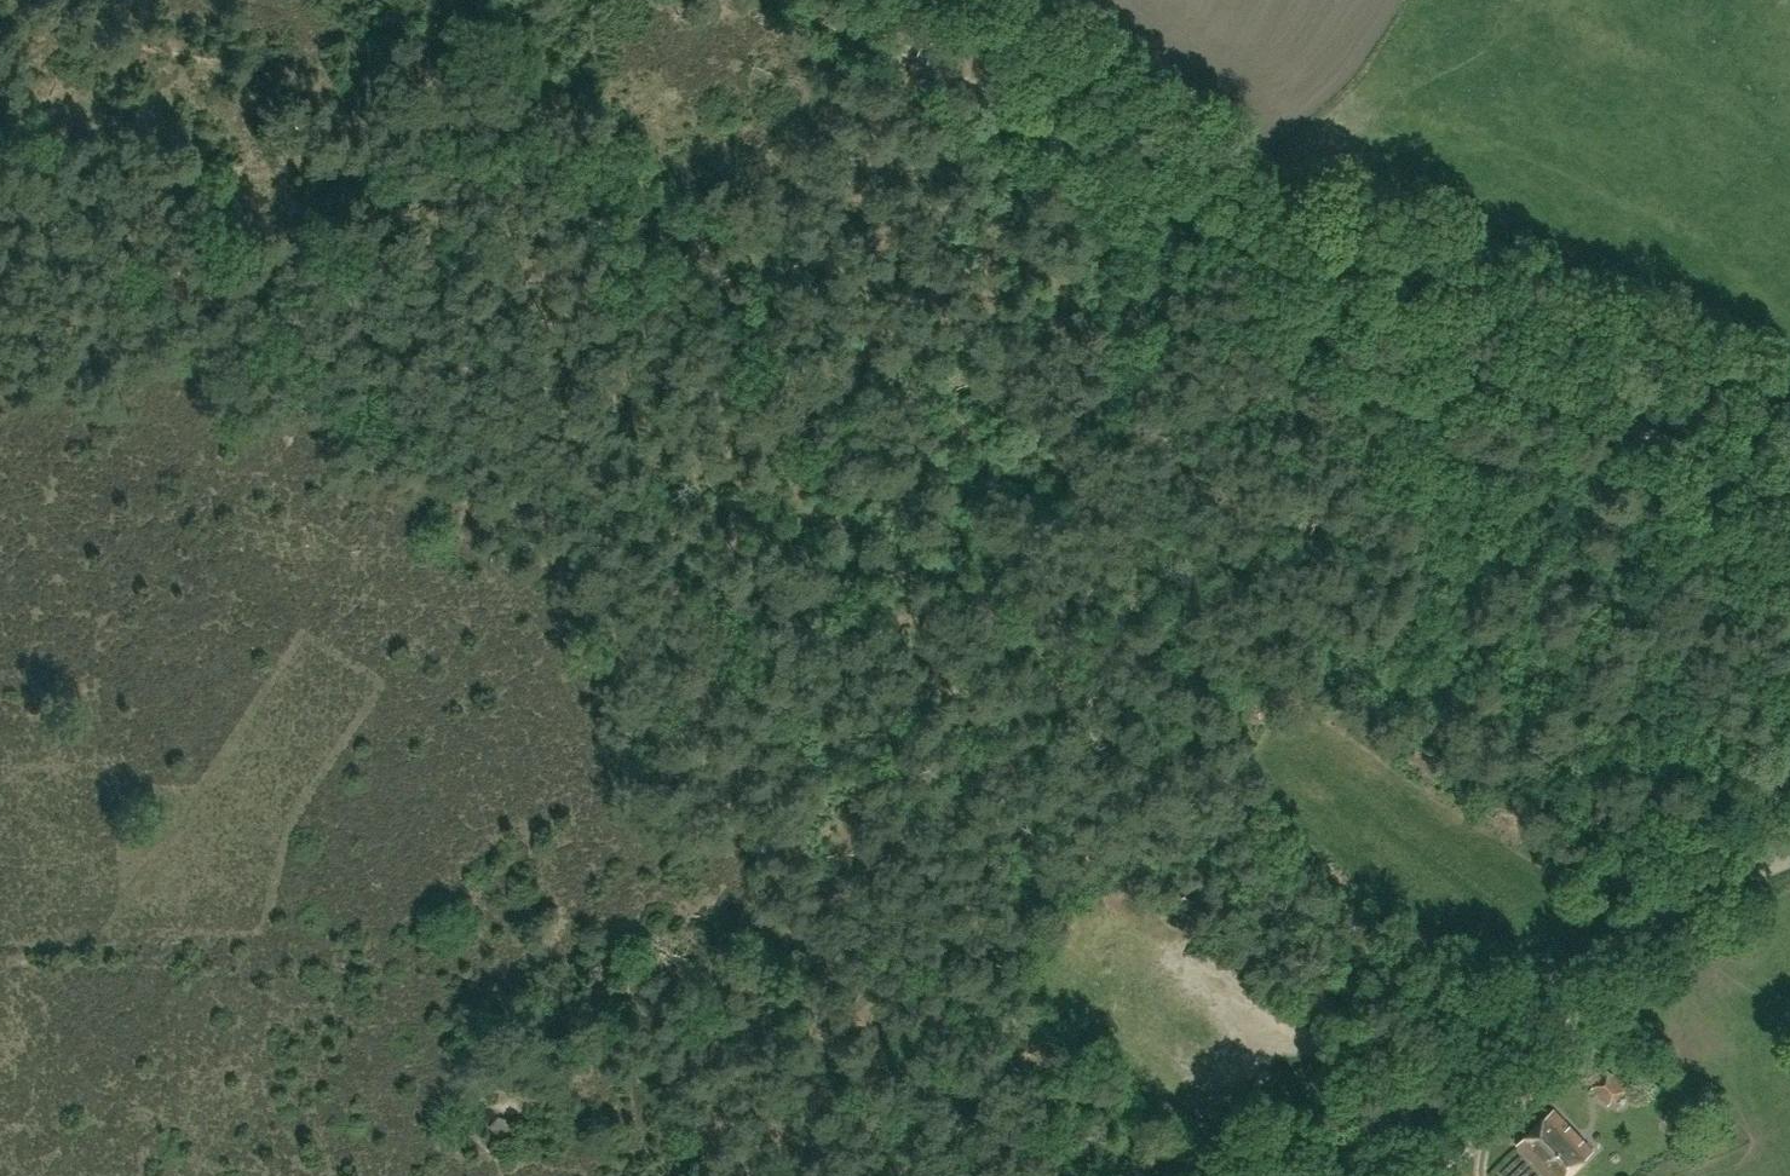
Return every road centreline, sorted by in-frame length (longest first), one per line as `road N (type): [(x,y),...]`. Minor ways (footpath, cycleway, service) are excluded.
road 1 (residential): [(1323,1175),(1563,982),(1647,926),(1789,857)]
road 2 (track): [(1354,1068),(1155,906)]
road 3 (track): [(789,0),(994,103)]

